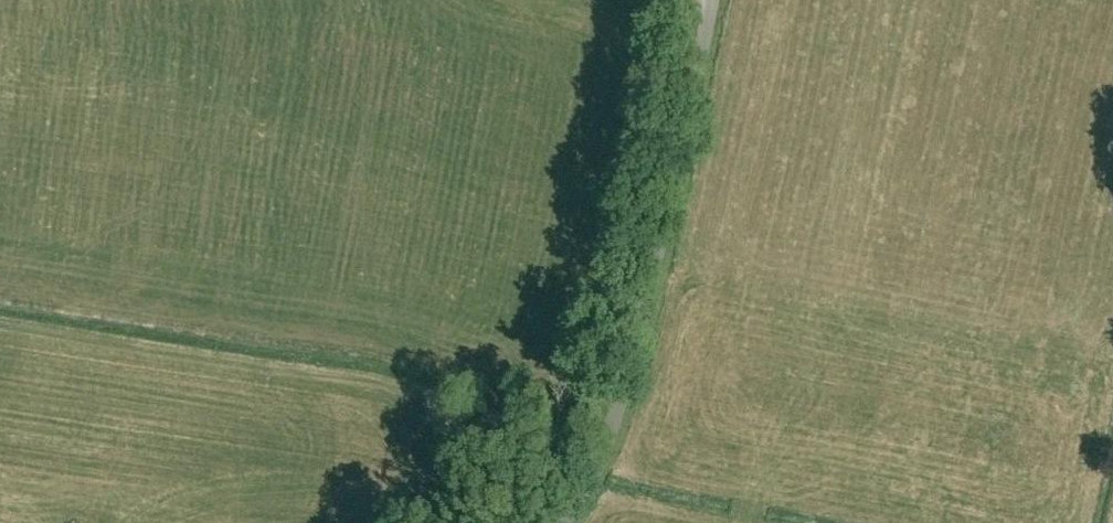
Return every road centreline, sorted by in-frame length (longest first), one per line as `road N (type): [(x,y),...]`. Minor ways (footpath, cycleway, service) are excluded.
road 1 (unclassified): [(568,522),(620,406),(711,0)]

